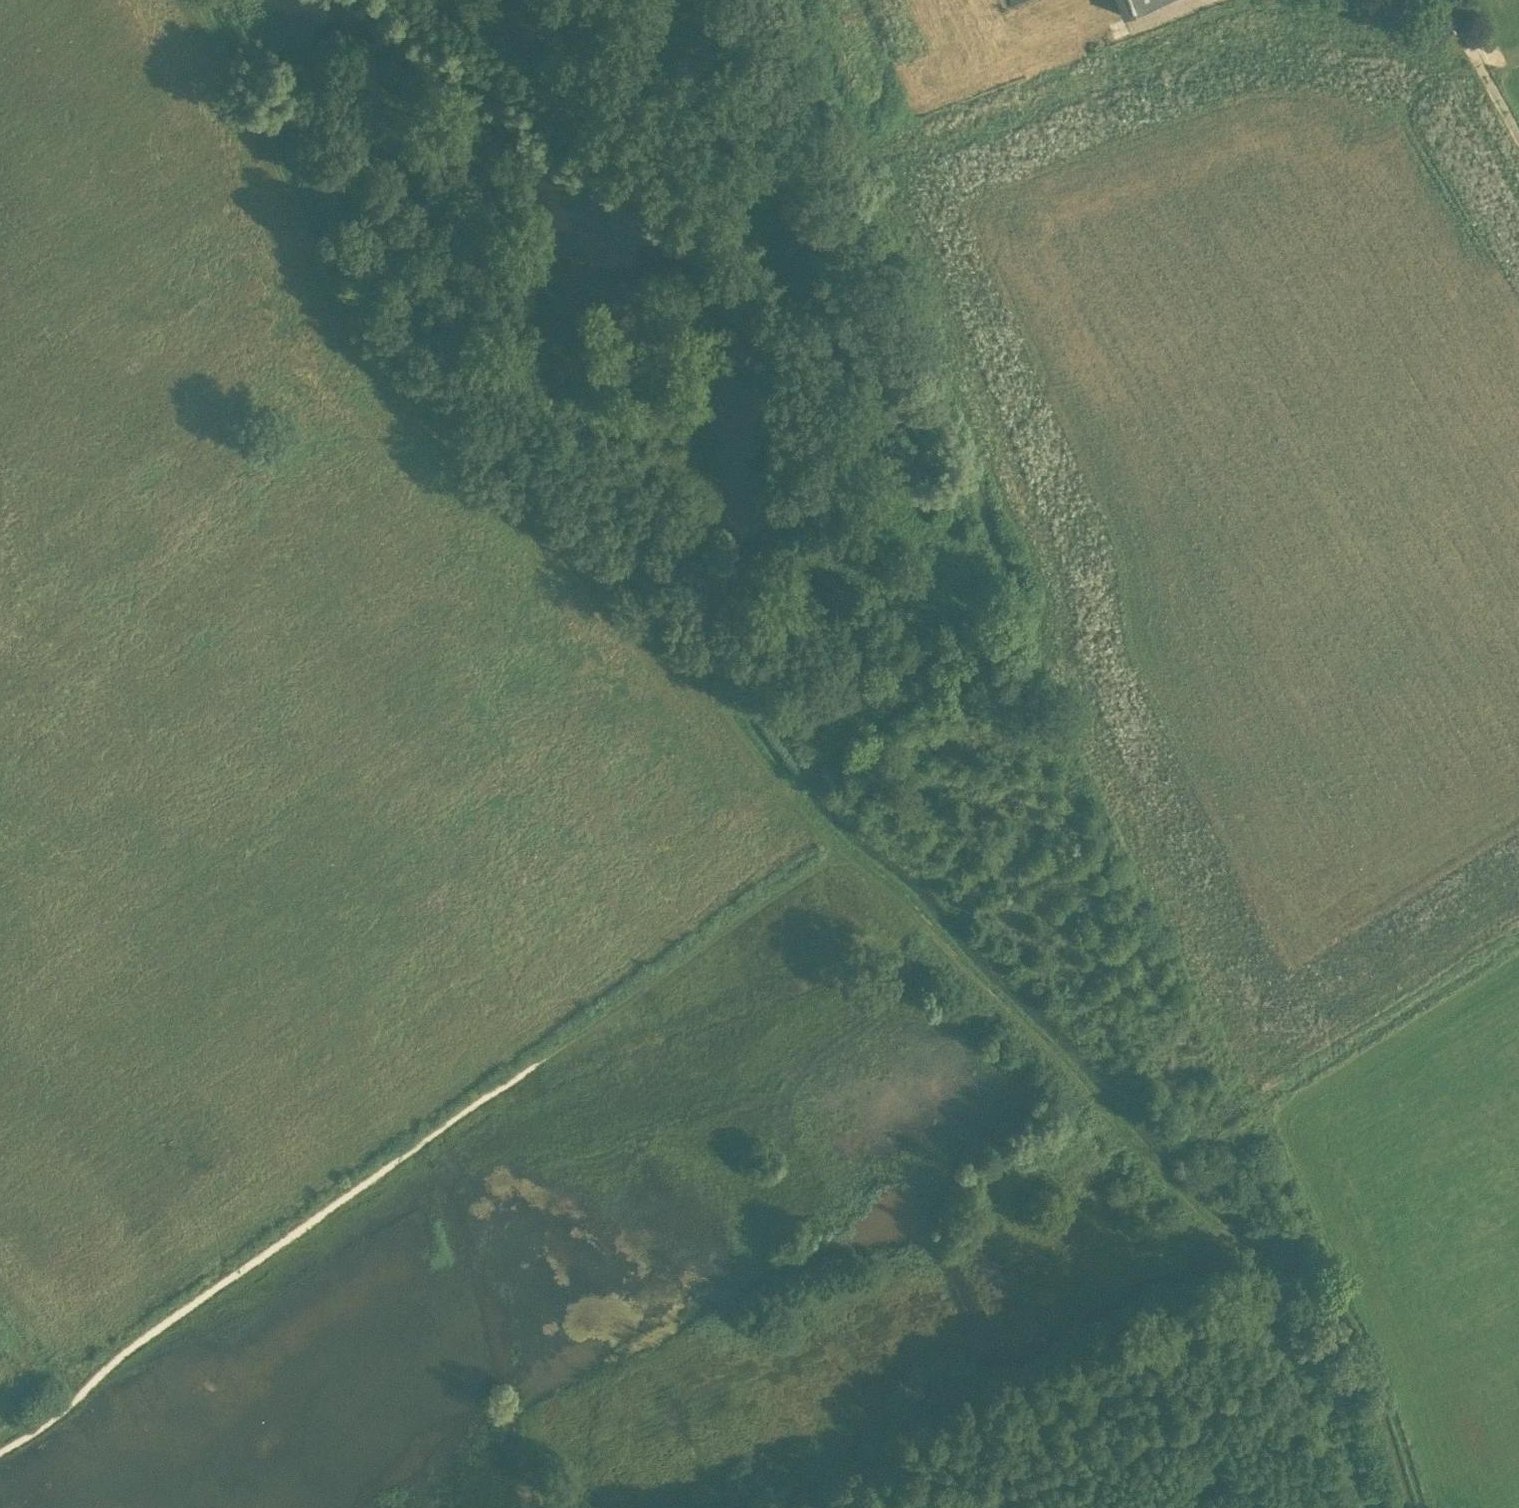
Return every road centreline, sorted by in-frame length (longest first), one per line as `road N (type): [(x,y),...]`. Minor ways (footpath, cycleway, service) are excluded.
road 1 (track): [(750,0),(1025,603),(1023,623)]

